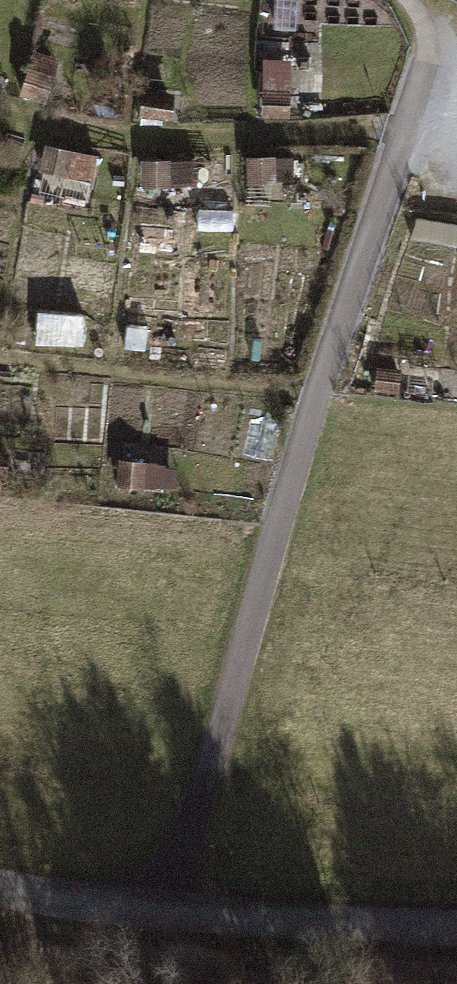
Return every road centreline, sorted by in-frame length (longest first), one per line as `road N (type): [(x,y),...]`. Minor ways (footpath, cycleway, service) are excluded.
road 1 (track): [(156,911),(190,826),(318,399),(433,65),(434,23),(405,0)]
road 2 (unclassified): [(0,888),(156,911),(456,930)]

